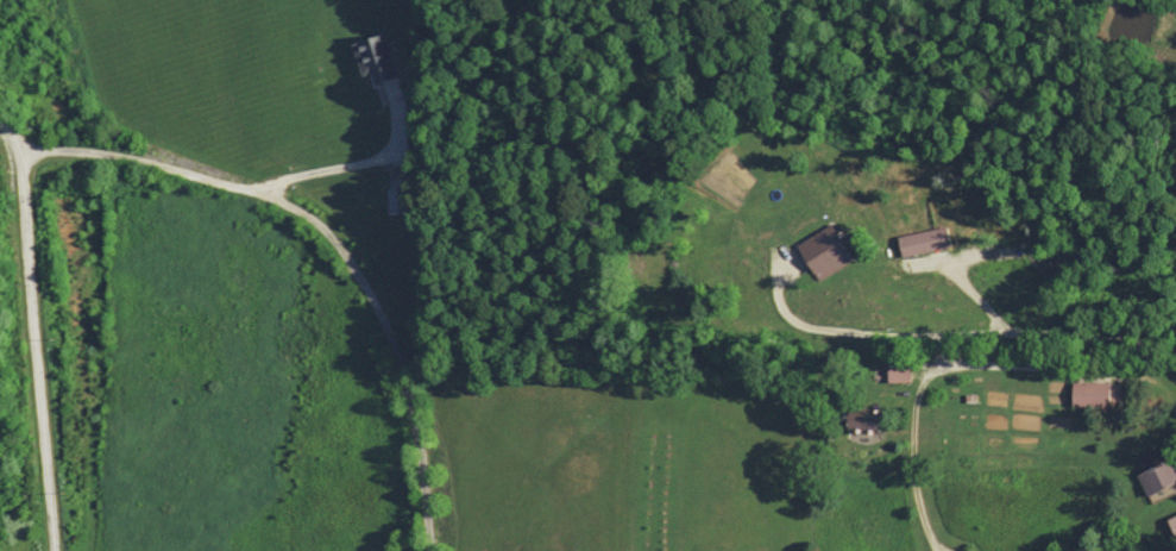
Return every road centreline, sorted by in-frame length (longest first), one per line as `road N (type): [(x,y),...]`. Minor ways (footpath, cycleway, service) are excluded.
road 1 (residential): [(441,550),(407,375),(379,314),(312,221),(275,199),(180,170),(23,146),(0,125)]
road 2 (residential): [(52,550),(23,146)]

